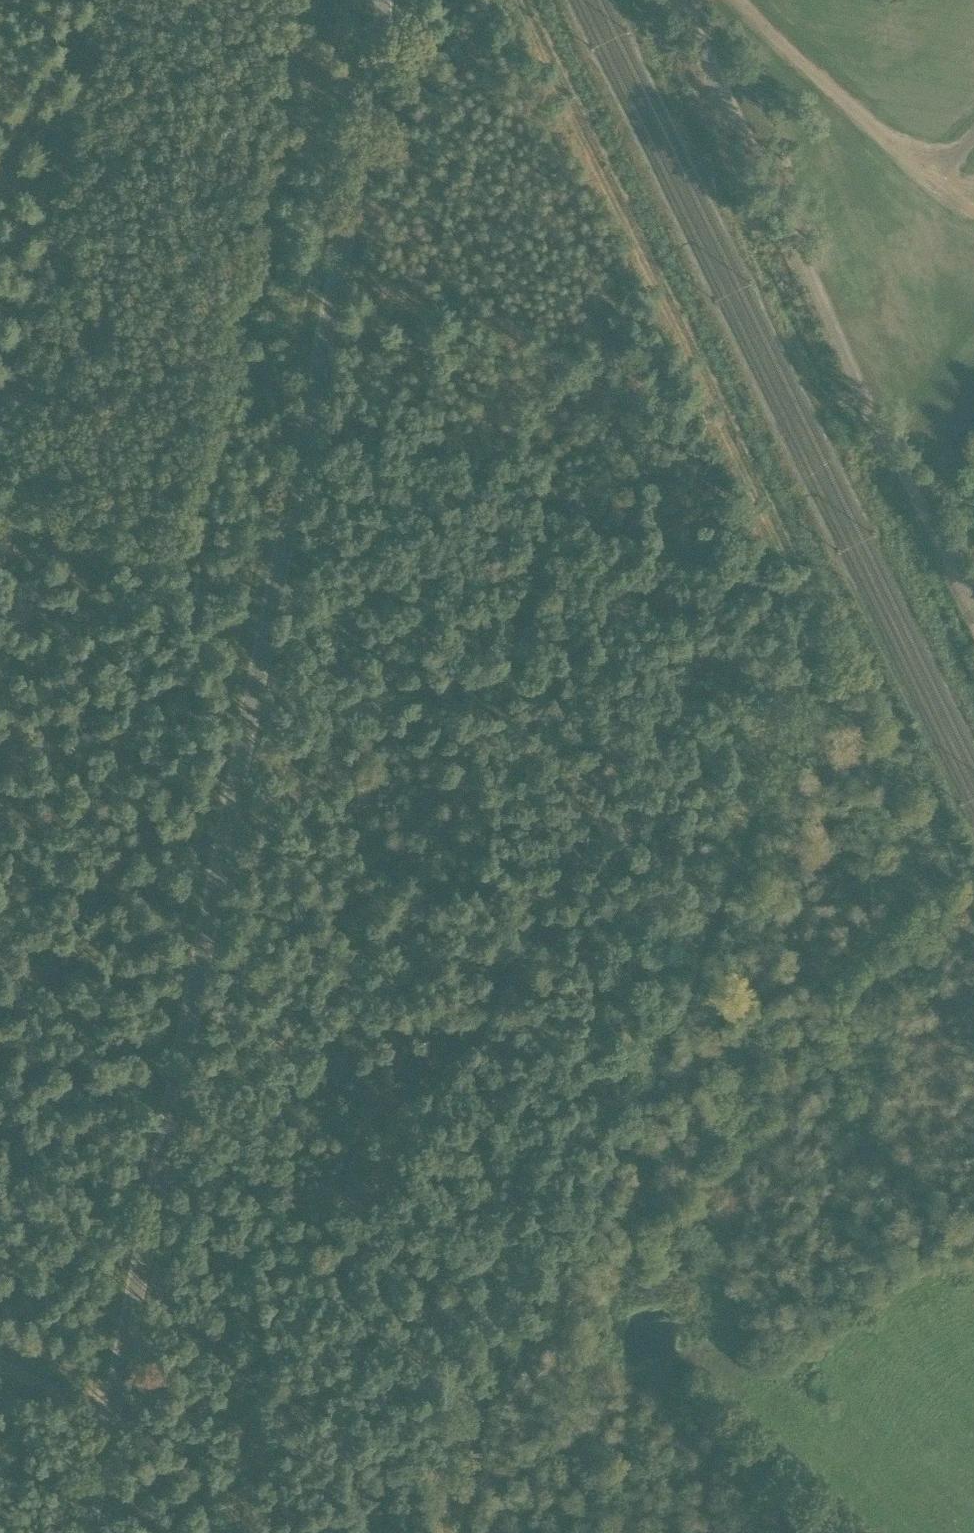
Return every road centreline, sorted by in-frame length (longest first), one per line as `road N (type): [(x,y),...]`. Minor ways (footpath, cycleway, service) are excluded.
road 1 (unclassified): [(85,1532),(379,0)]
road 2 (track): [(518,0),(628,236),(756,561)]
road 3 (track): [(95,0),(0,388)]

